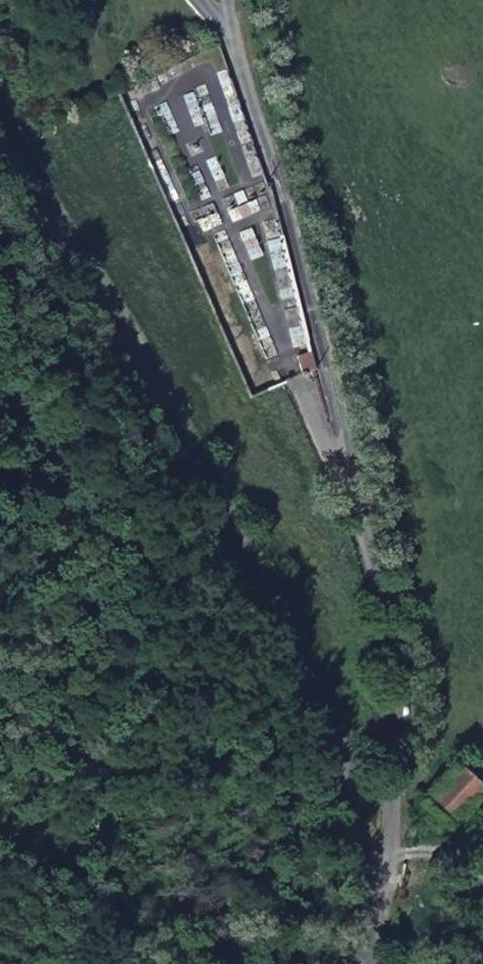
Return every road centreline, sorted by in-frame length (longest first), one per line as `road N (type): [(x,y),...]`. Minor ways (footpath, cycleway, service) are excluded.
road 1 (unclassified): [(367,862),(384,851),(395,823),(398,671),(275,185),(227,41),(225,0)]
road 2 (secondary): [(367,862),(351,789),(289,652),(190,467),(0,160)]

